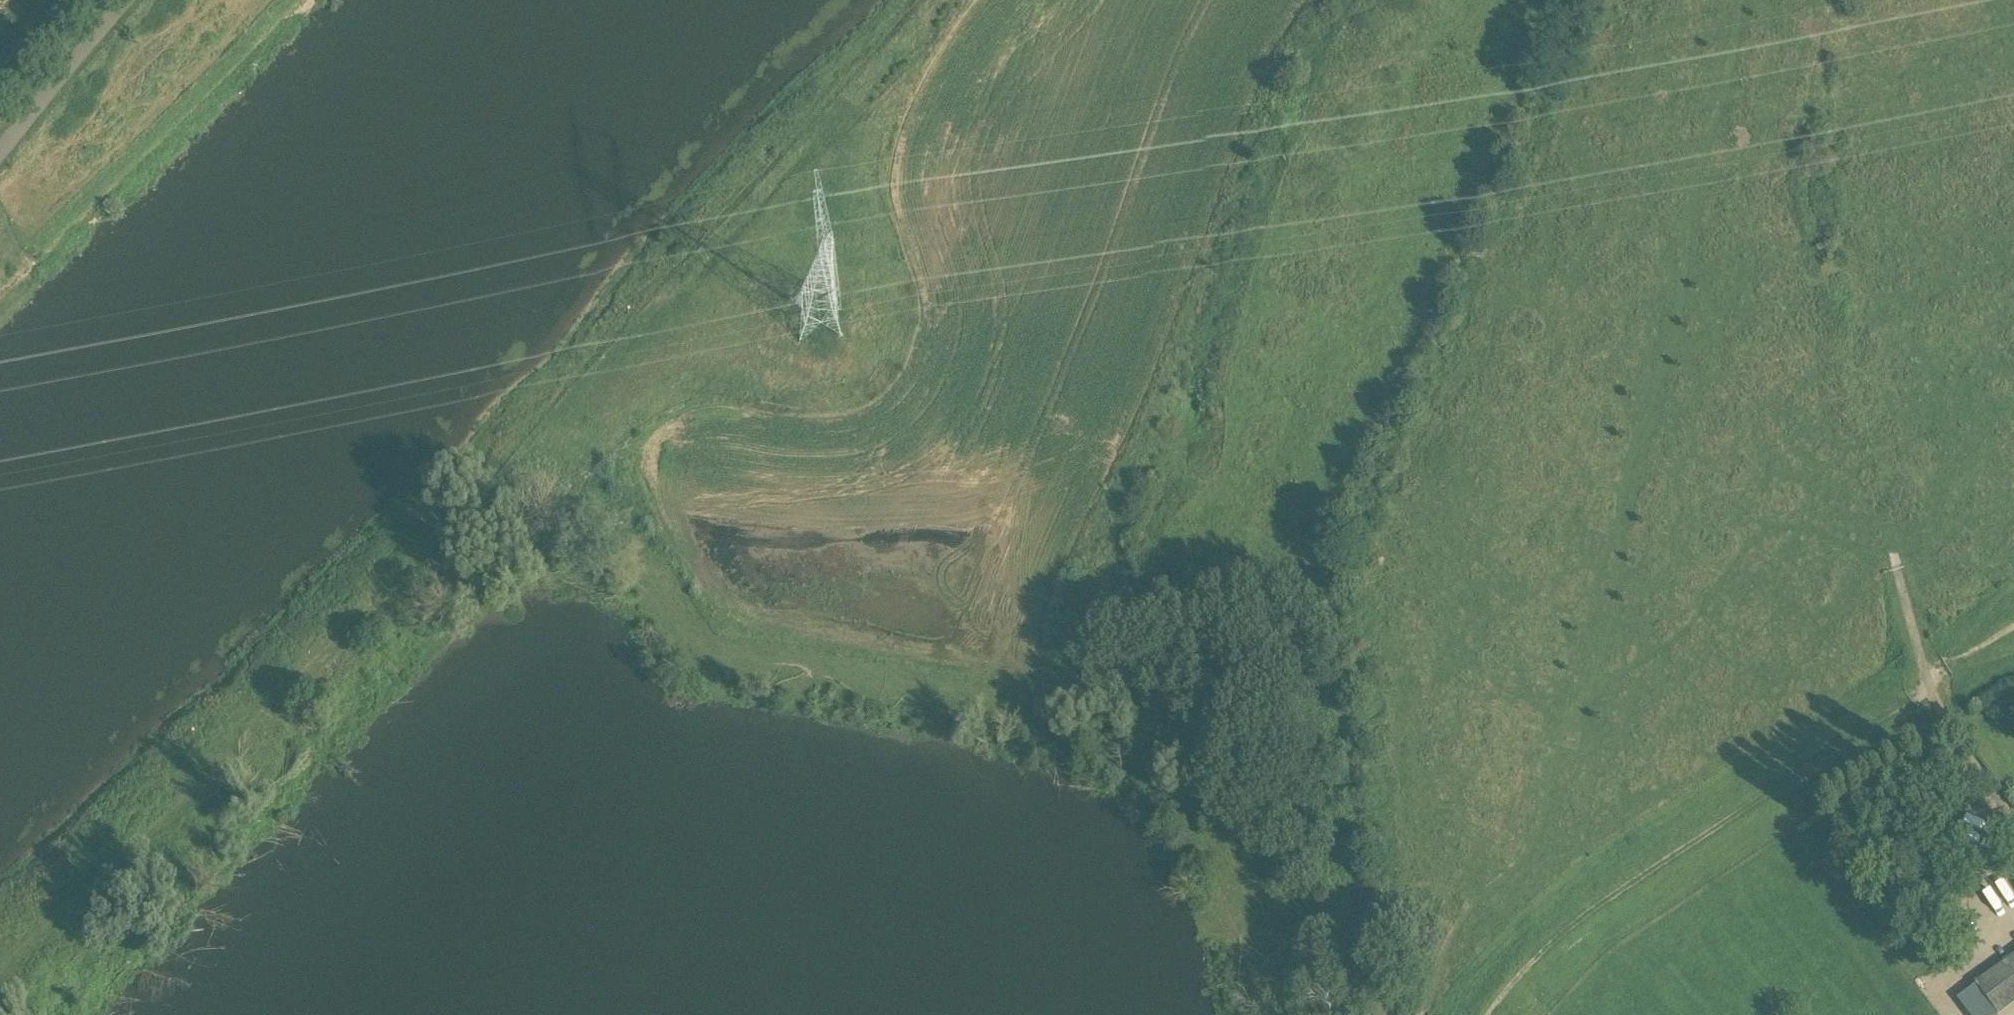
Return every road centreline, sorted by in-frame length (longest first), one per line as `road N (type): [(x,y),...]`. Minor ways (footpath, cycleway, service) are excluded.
road 1 (track): [(1294,1014),(1291,979),(1205,798),(1153,724),(703,639),(636,554),(470,529)]
road 2 (track): [(2013,628),(1564,931),(1489,1014)]
road 3 (track): [(470,529),(0,977)]
road 4 (track): [(2013,818),(1928,687),(1890,556),(1833,204)]
road 5 (unclassified): [(132,0),(0,158)]

